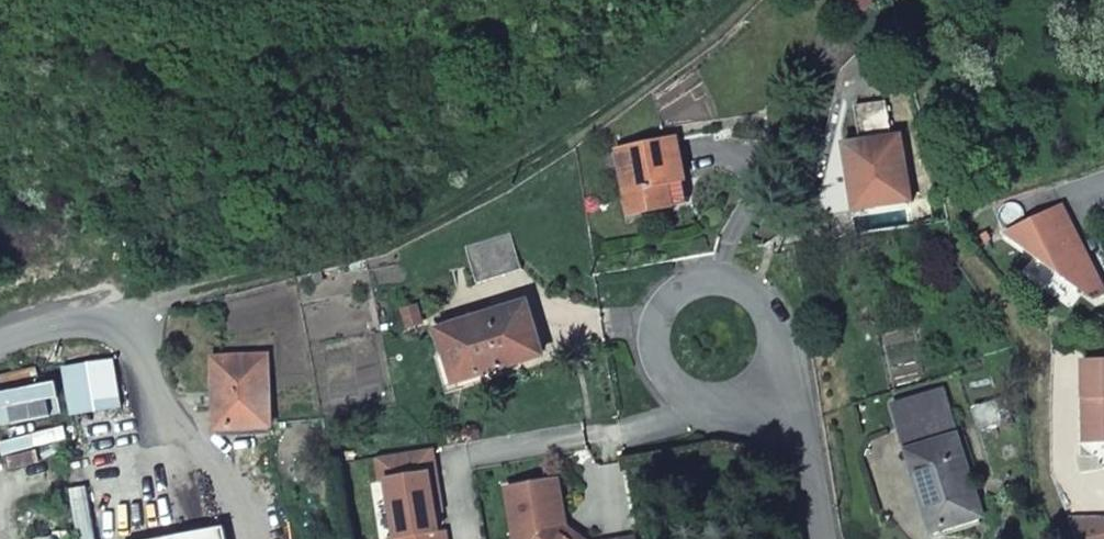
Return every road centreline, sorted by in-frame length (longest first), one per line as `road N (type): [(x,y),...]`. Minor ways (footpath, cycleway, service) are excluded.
road 1 (track): [(723,0),(569,115),(410,211),(130,308)]
road 2 (residential): [(684,387),(666,354),(671,317),(699,291),(717,286),(754,295),(768,308),(781,343),(769,379)]
road 3 (residential): [(769,379),(808,441),(825,538)]

